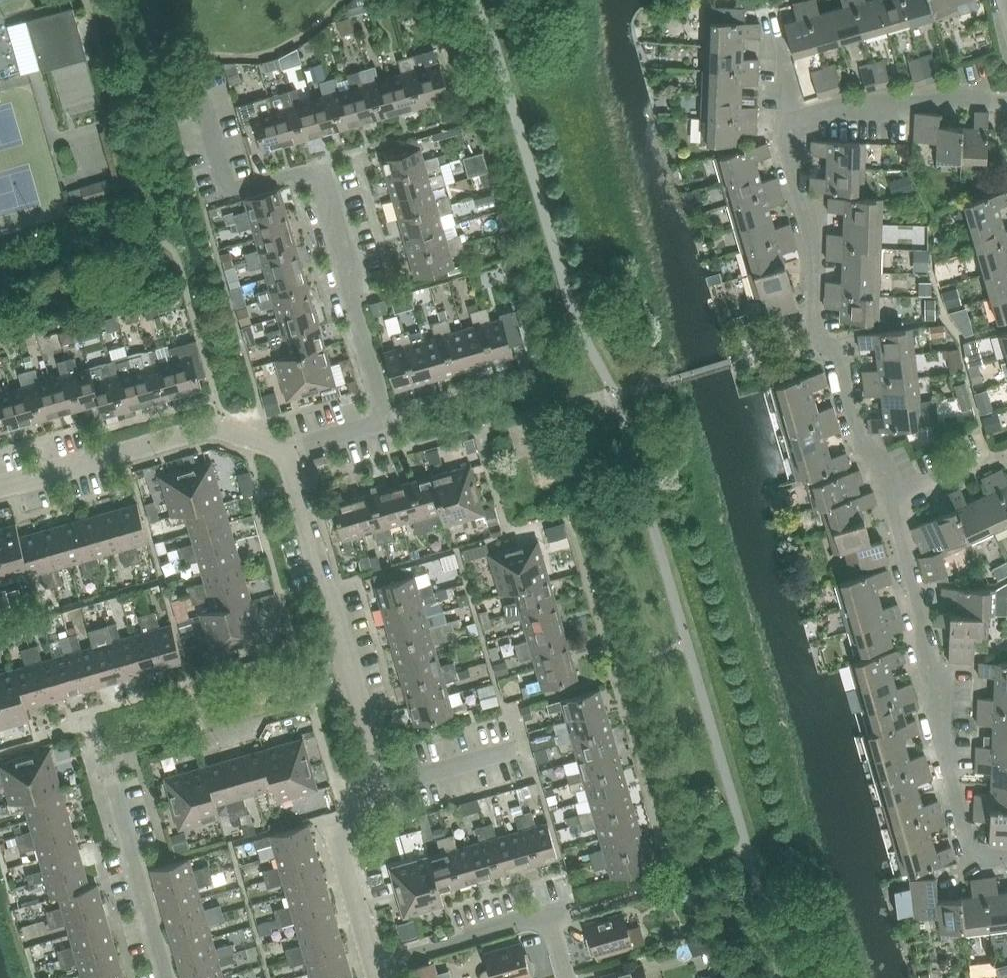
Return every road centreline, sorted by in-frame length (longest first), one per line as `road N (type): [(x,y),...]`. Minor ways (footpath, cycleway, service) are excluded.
road 1 (residential): [(1006,855),(971,849),(931,716),(922,614),(893,497),(882,461),(862,445),(836,355),(820,339),(818,258),(790,158),(802,120),(856,102),(1006,104)]
road 2 (residential): [(0,489),(205,427),(285,450),(379,779),(344,858),(372,963)]
road 3 (residential): [(567,977),(546,916),(372,963)]
road 4 (residential): [(168,977),(112,775)]

